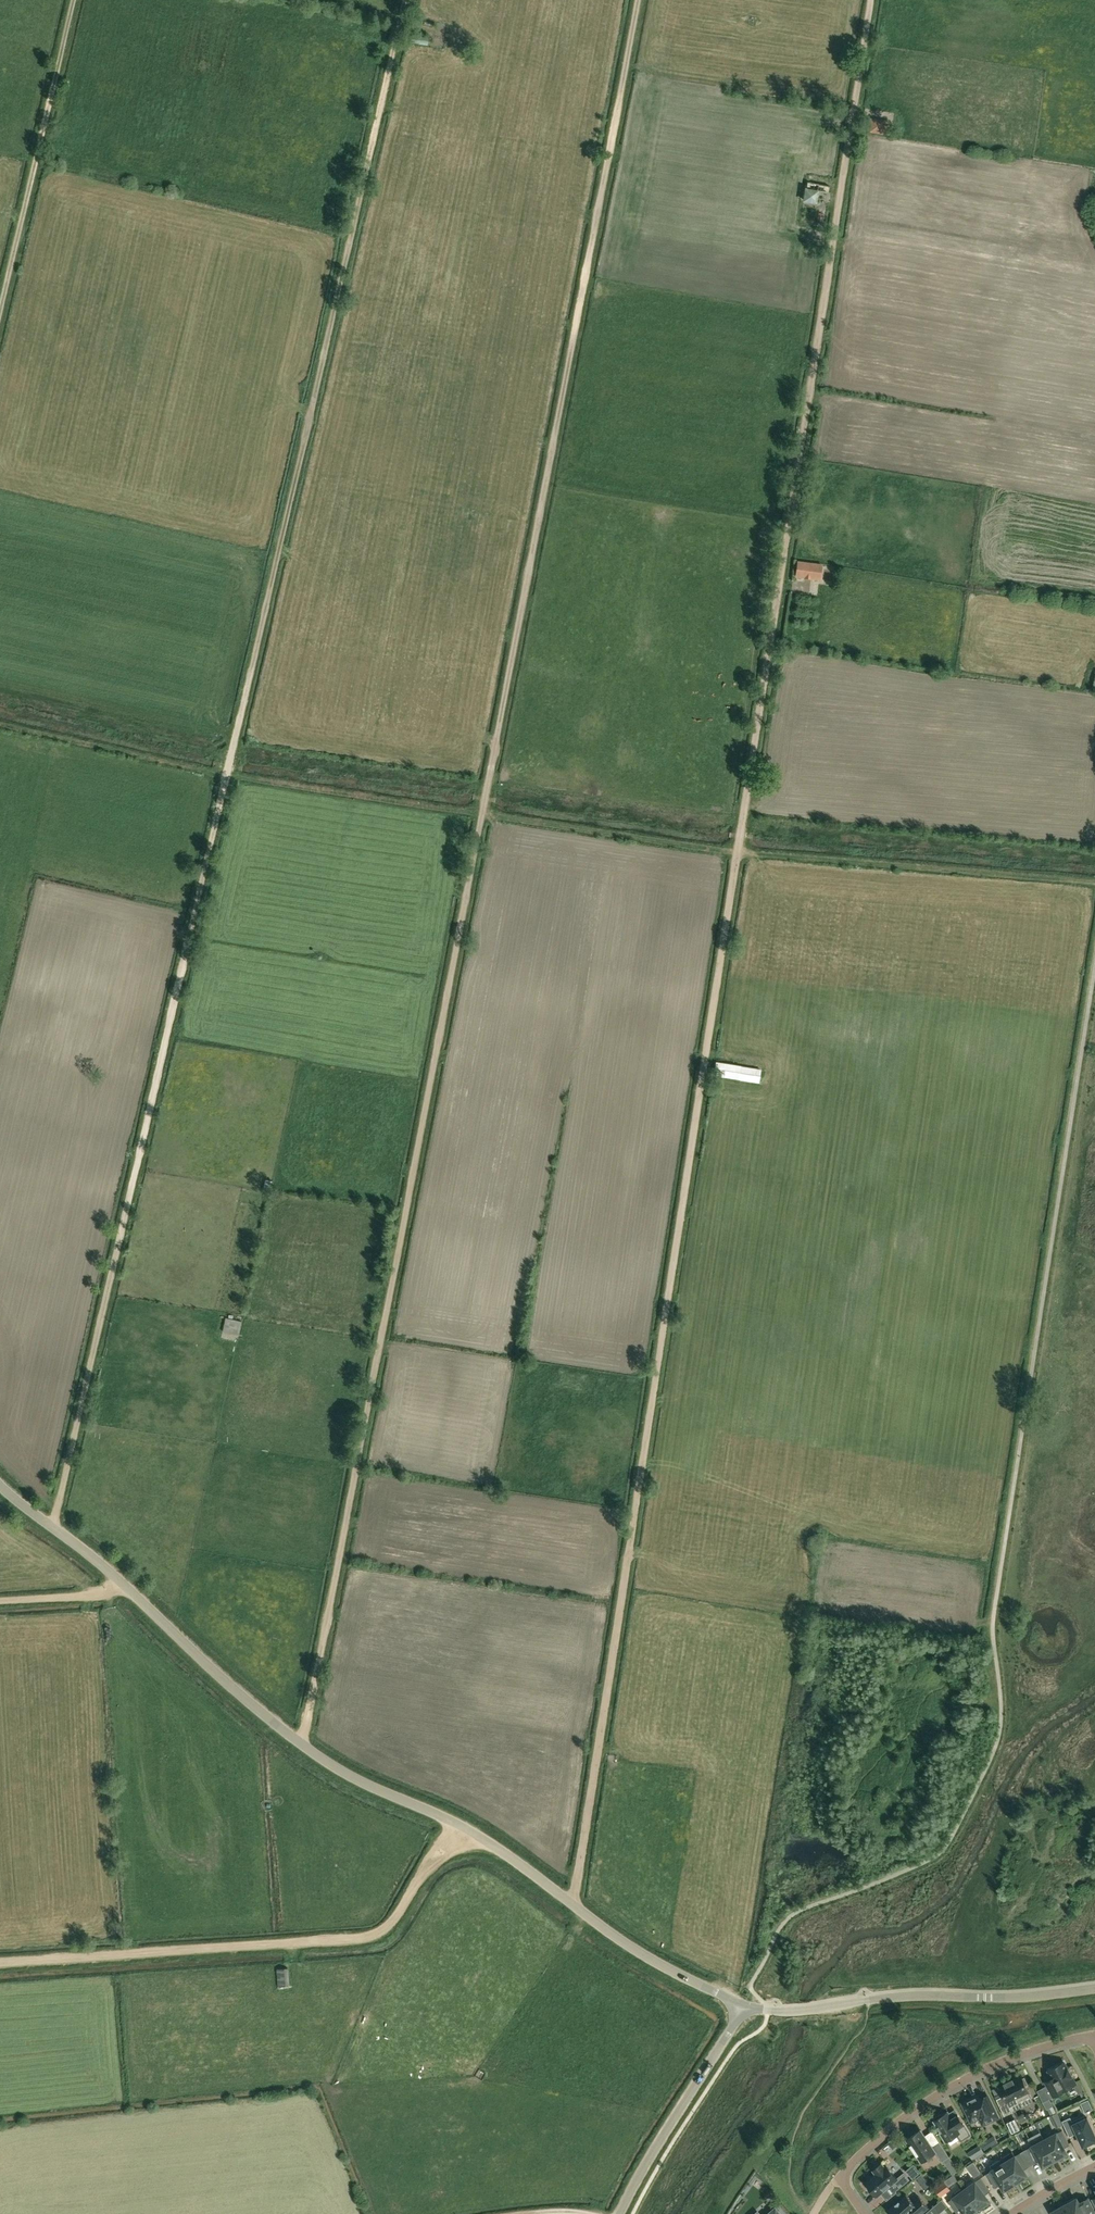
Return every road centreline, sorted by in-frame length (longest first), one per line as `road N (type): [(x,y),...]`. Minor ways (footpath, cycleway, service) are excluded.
road 1 (track): [(575,1907),(871,0)]
road 2 (track): [(299,1741),(483,810),(632,0)]
road 3 (track): [(51,1524),(402,0)]
road 4 (track): [(1094,884),(737,852),(227,775),(0,723)]
road 5 (unclassified): [(745,2008),(641,1954),(461,1825),(299,1741),(0,1482)]
road 6 (track): [(993,1630),(1094,967)]
road 7 (track): [(461,1825),(416,1872),(386,1931),(0,1962)]
road 8 (residential): [(1088,2037),(980,2071),(900,2120),(841,2175),(865,2213)]
road 9 (track): [(0,306),(72,0)]
road 10 (unclassified): [(618,2213),(745,2008)]
road 11 (unclassified): [(985,1999),(745,2008)]
road 12 (track): [(0,1598),(123,1583)]

